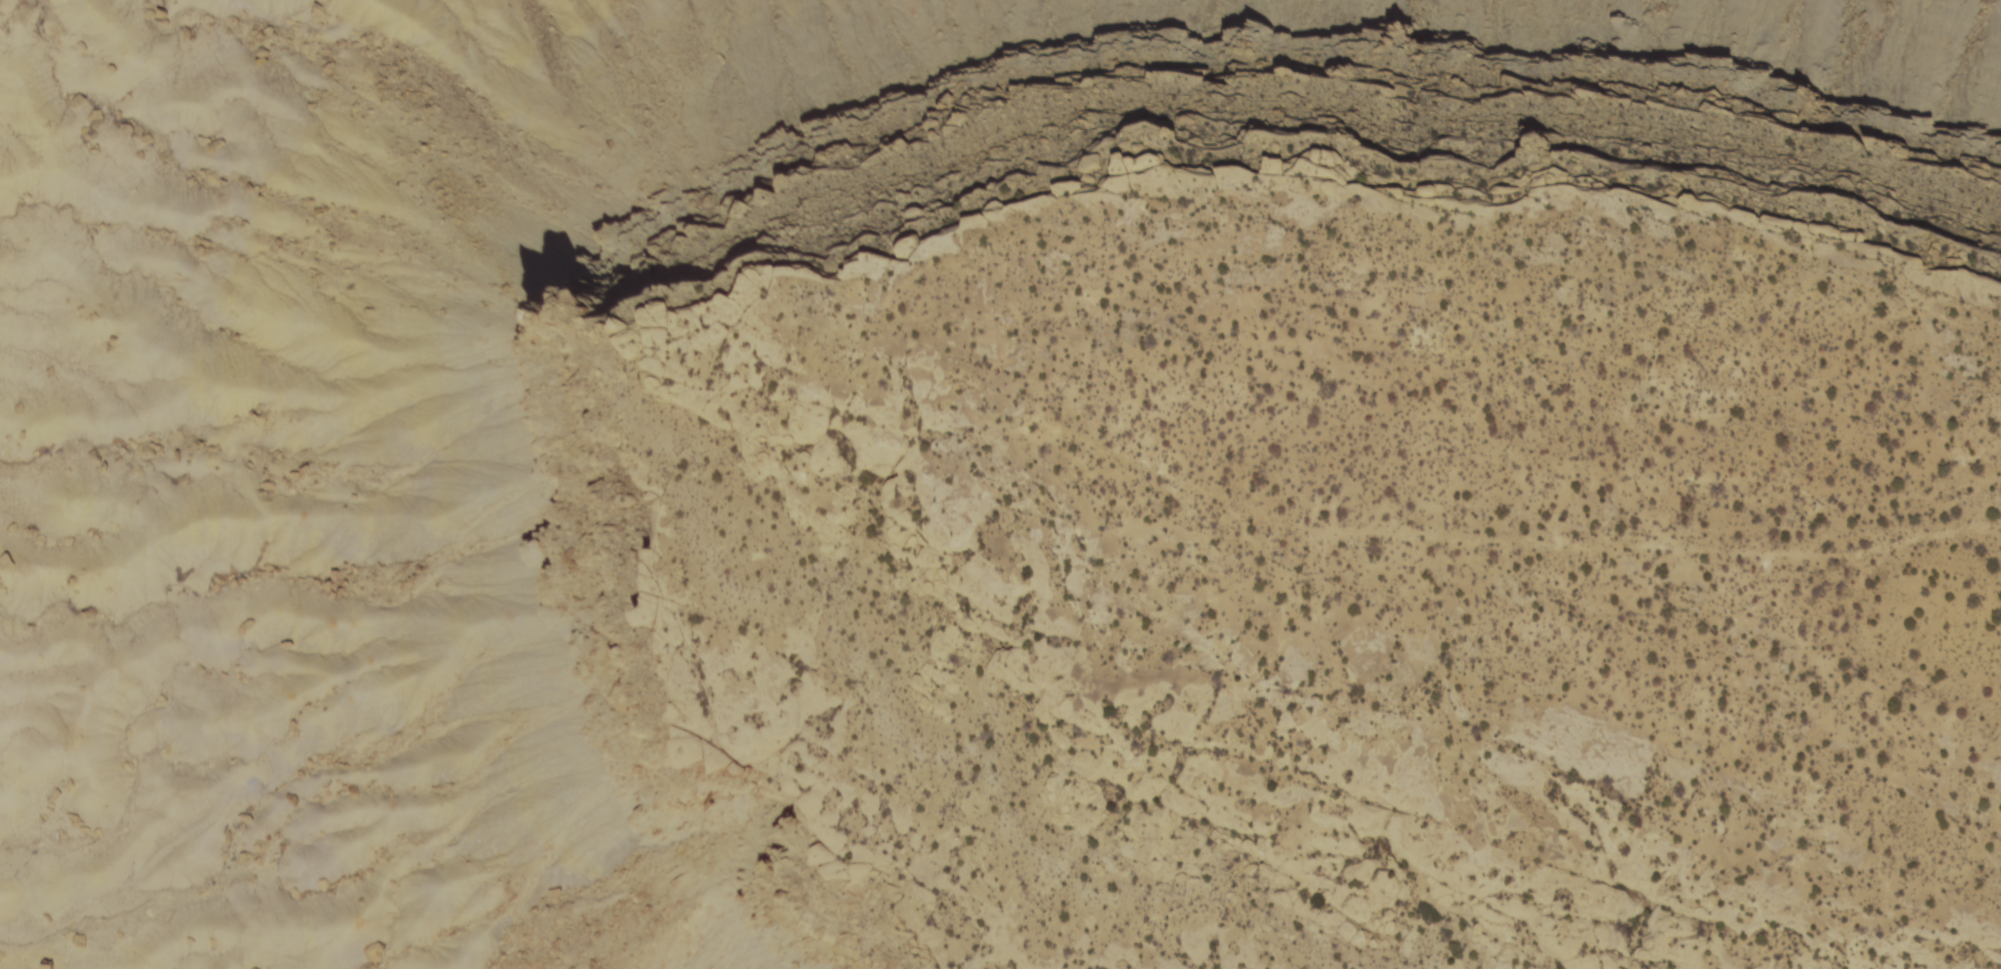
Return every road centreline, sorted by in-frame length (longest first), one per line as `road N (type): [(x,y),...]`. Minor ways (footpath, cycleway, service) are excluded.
road 1 (track): [(2000,580),(1413,566),(1121,503),(988,431),(792,384)]

